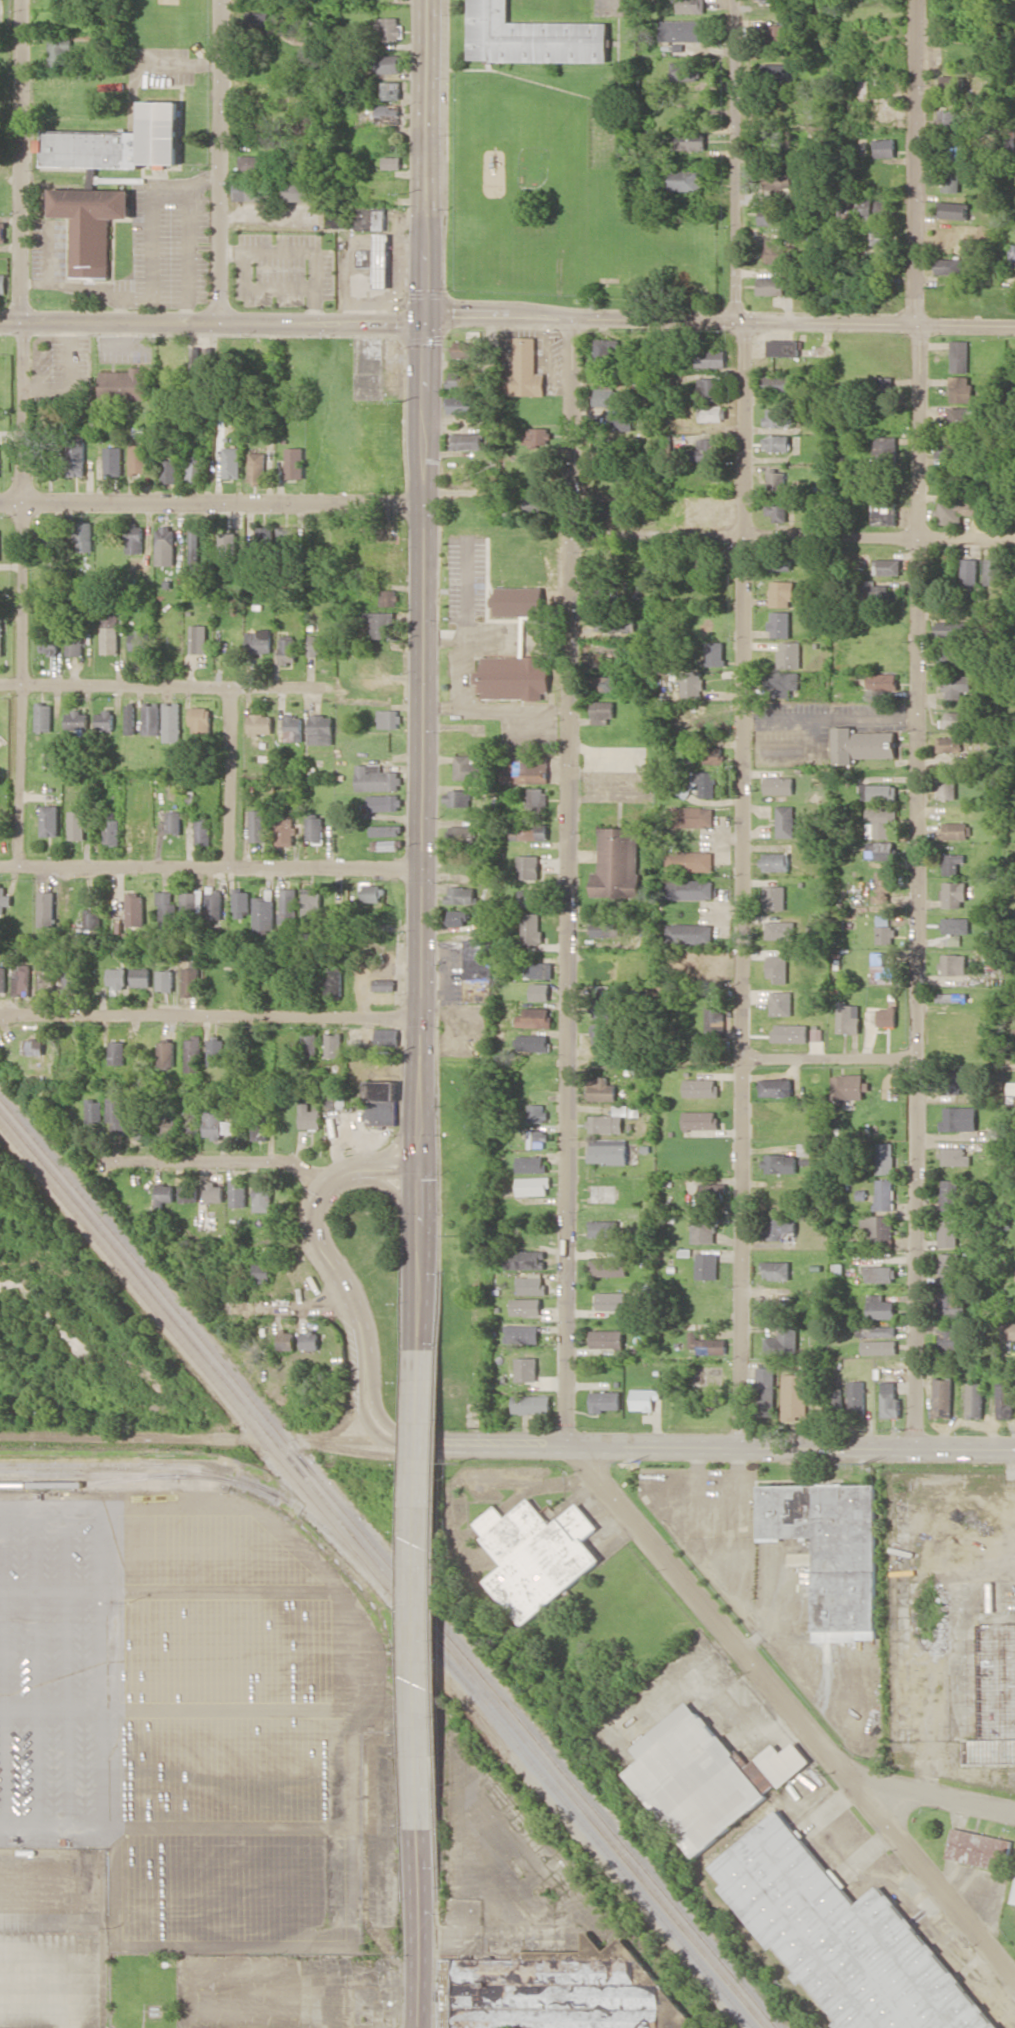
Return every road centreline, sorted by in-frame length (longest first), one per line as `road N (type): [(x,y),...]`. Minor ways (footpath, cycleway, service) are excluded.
road 1 (residential): [(744,1451),(738,321)]
road 2 (residential): [(567,1445),(575,320)]
road 3 (residential): [(914,1448),(917,326)]
road 4 (residential): [(15,865),(27,0)]
road 5 (secondary): [(418,1171),(426,323)]
road 6 (residential): [(1014,1968),(866,1784),(567,1445)]
road 7 (residential): [(426,323),(1014,324)]
road 8 (residential): [(445,1447),(1014,1447)]
road 9 (secondary): [(419,1830),(423,1350)]
road 10 (residential): [(1014,539),(572,534)]
road 11 (residential): [(0,321),(426,323)]
road 12 (residential): [(421,510),(0,504)]
road 13 (residential): [(421,868),(0,865)]
road 14 (residential): [(418,1020),(14,1000)]
road 15 (residential): [(338,689),(0,683)]
road 16 (residential): [(918,0),(917,326)]
road 17 (residential): [(220,324),(221,0)]
road 18 (secondary): [(426,323),(428,0)]
road 19 (residential): [(734,0),(738,321)]
road 20 (residential): [(362,1365),(354,1308),(319,1252),(311,1211),(341,1176),(418,1171)]
road 21 (residential): [(0,1441),(235,1440)]
road 22 (residential): [(111,1161),(290,1164),(324,1188)]
road 23 (secondary): [(416,2027),(419,1830)]
road 24 (residential): [(229,868),(231,687)]
road 25 (secondary): [(423,1350),(418,1171)]
road 26 (residential): [(916,1059),(744,1060)]
road 27 (residential): [(1014,1817),(866,1784)]
road 28 (residential): [(223,1308),(354,1308)]
road 29 (residential): [(322,1440),(367,1451),(445,1447)]

